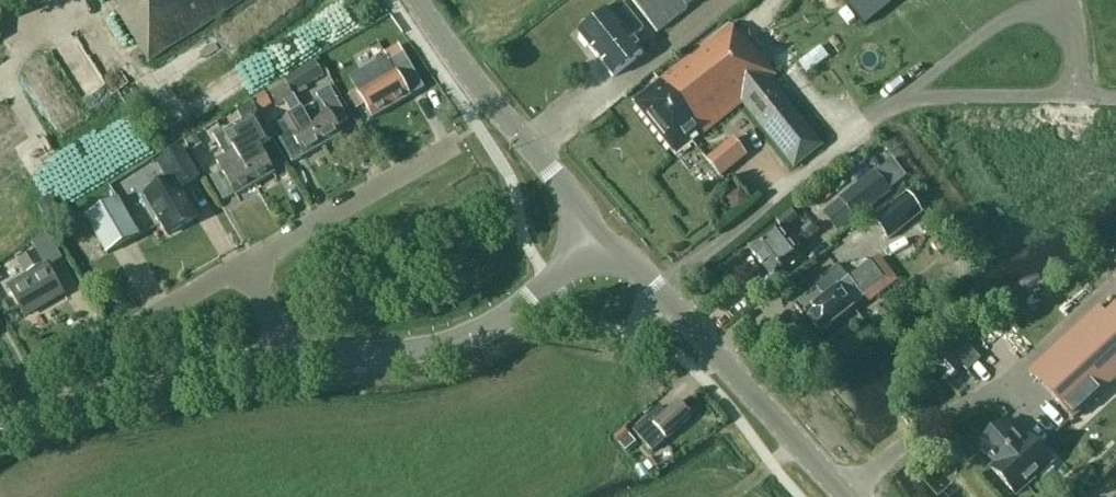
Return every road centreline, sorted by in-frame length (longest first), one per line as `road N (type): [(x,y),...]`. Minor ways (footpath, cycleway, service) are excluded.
road 1 (tertiary): [(846,496),(646,278),(595,245)]
road 2 (tertiary): [(277,358),(455,341),(507,315),(595,245)]
road 3 (tertiary): [(595,245),(563,184),(484,94),(417,0)]
road 4 (tertiary): [(0,421),(156,376),(277,358)]
road 5 (residential): [(247,264),(454,144)]
road 6 (residential): [(247,264),(97,347)]

